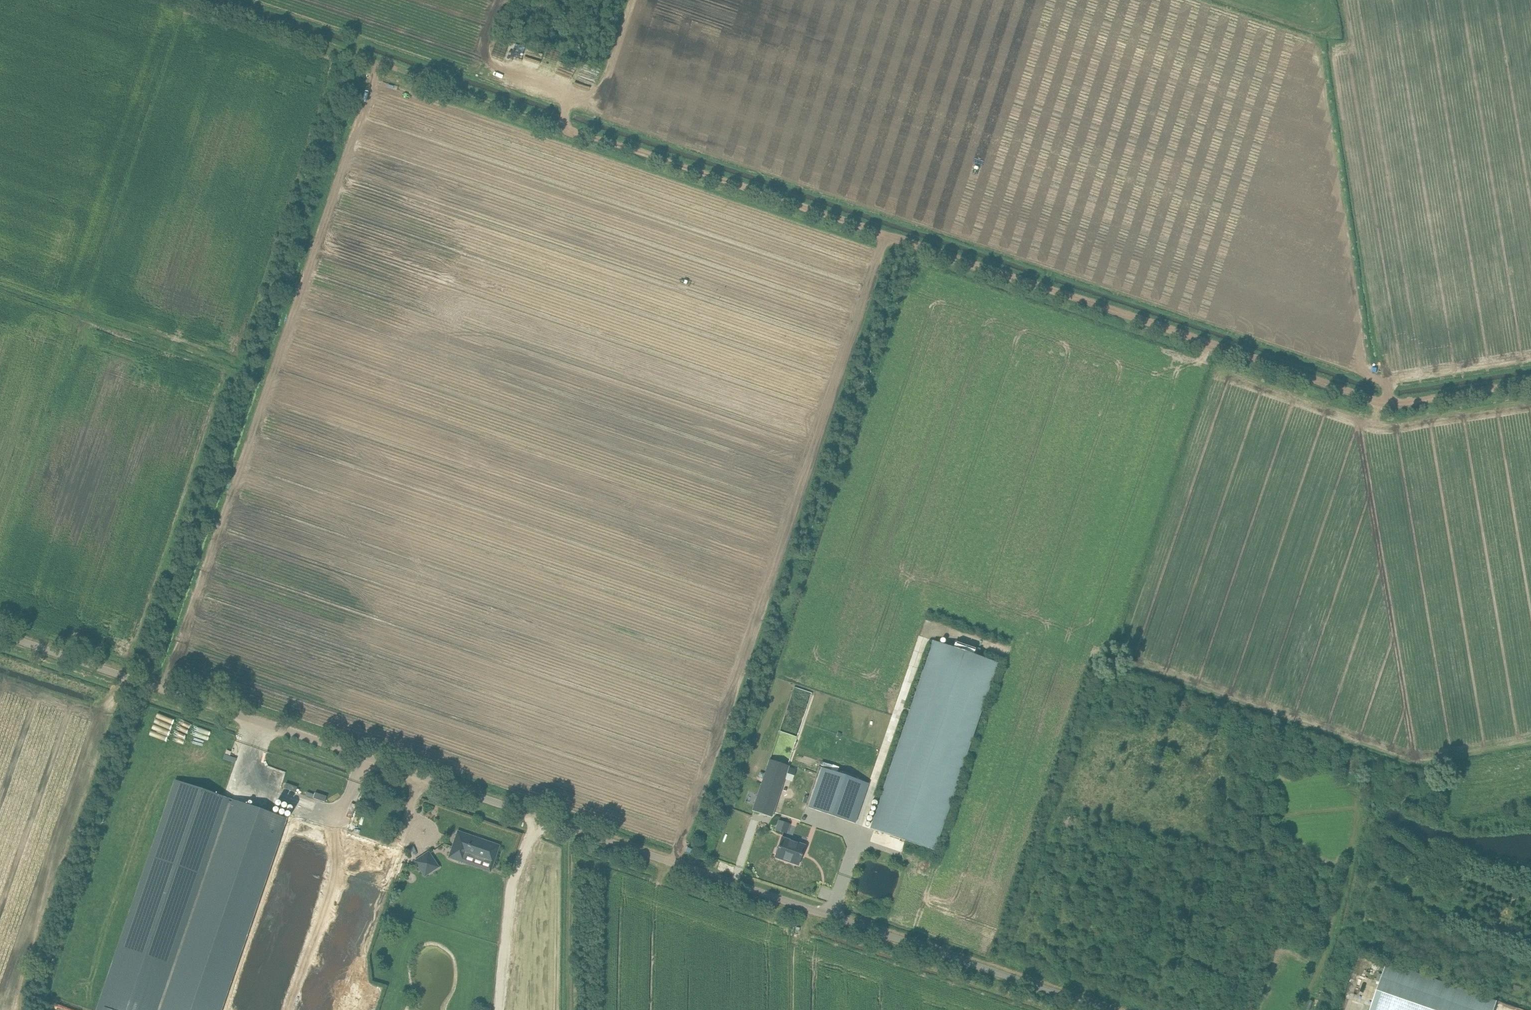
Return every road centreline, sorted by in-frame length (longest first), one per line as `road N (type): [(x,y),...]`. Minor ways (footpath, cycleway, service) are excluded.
road 1 (unclassified): [(1123,1009),(0,631)]
road 2 (track): [(512,81),(569,105),(566,129),(1385,406),(1530,383)]
road 3 (track): [(574,1009),(578,826)]

